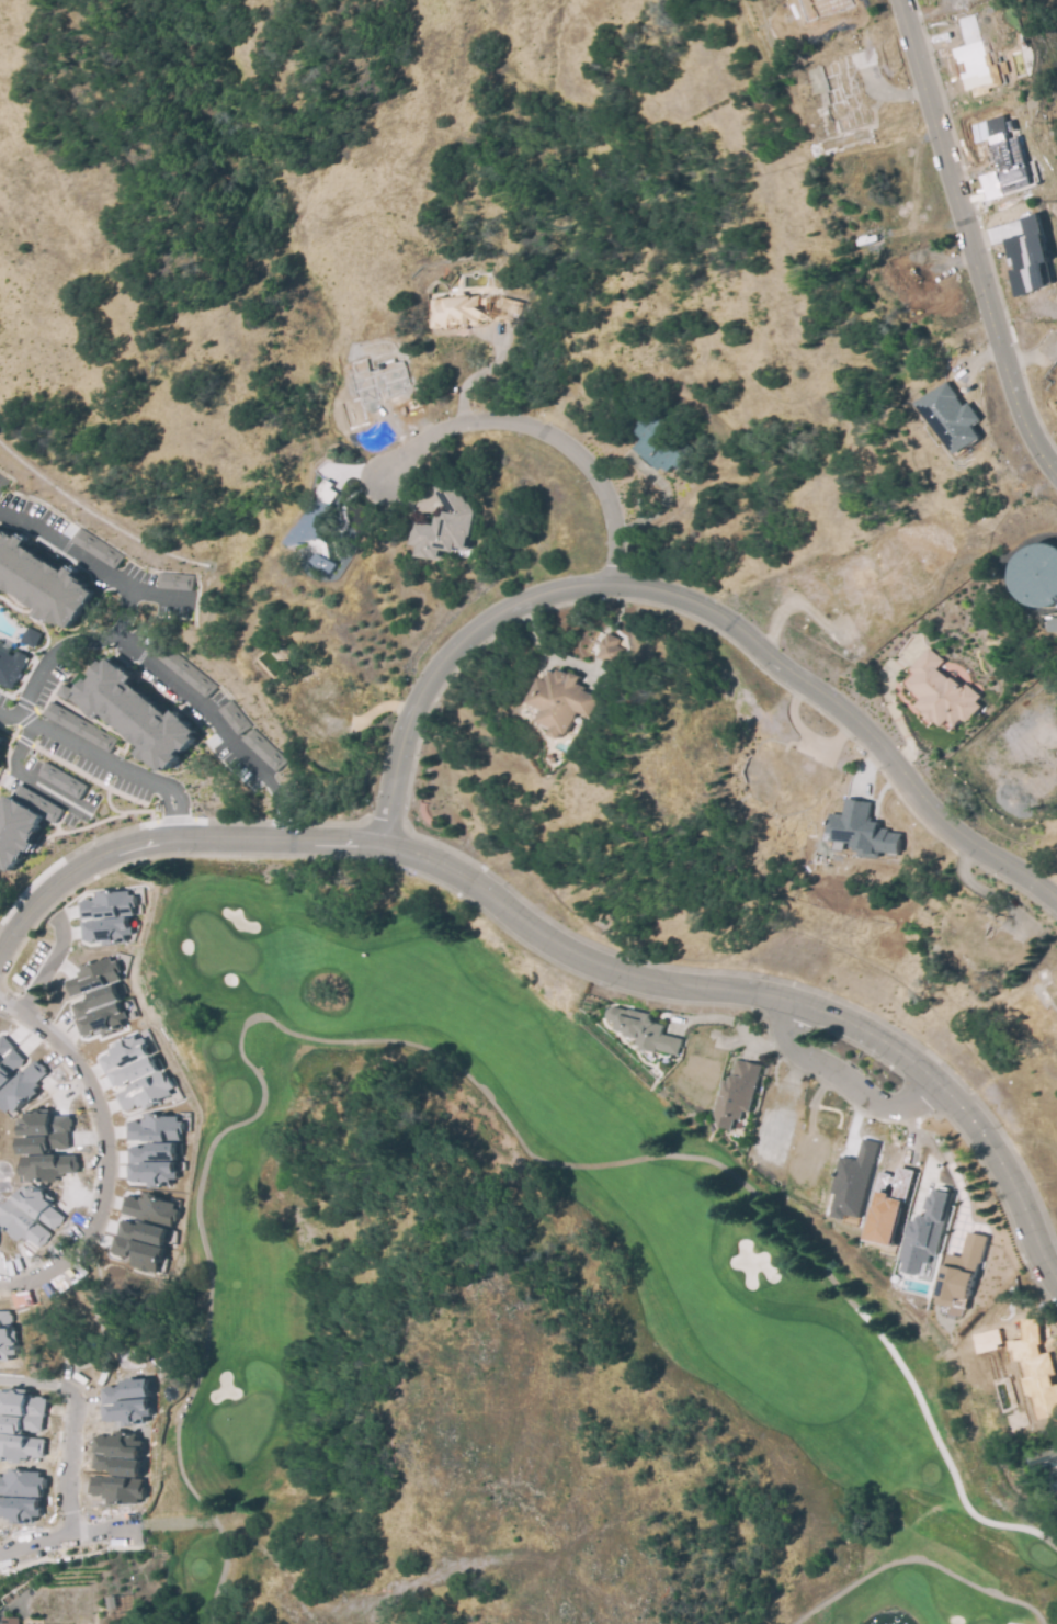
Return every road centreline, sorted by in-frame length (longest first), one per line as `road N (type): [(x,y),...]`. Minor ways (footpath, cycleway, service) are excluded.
road 1 (residential): [(380,845),(406,730),(448,657),(493,620),(544,596),(632,585),(687,600),(737,631),(860,730),(956,838),(1056,900)]
road 2 (residential): [(1056,1274),(1021,1189),(980,1127),(929,1073),(821,1007),(633,978),(558,947),(443,861),(380,845)]
road 3 (residential): [(1056,465),(1026,410),(905,0)]
road 4 (residential): [(380,845),(126,850),(53,892),(0,959)]
road 5 (residential): [(0,1007),(38,1026),(92,1081),(104,1150),(96,1214),(68,1255),(29,1284),(0,1286)]
road 6 (residential): [(614,585),(603,494),(575,454),(538,431),(466,422),(429,437),(380,483)]
road 7 (residential): [(0,1555),(160,1531)]
road 8 (residential): [(75,1394),(75,1538)]

